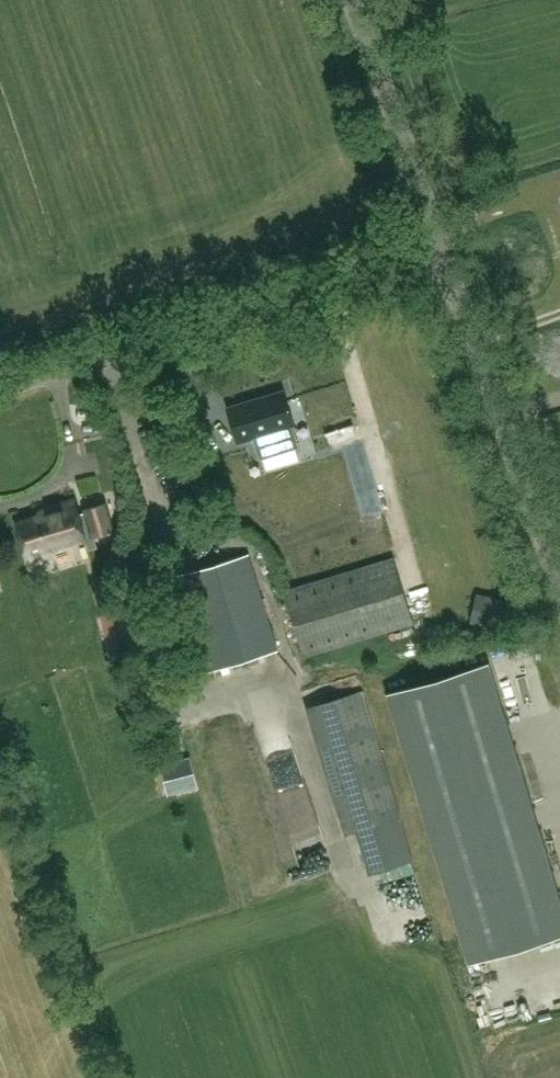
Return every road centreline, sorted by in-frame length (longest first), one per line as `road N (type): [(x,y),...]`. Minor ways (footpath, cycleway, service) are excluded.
road 1 (unclassified): [(0,392),(438,248)]
road 2 (unclassified): [(559,590),(438,248)]
road 3 (unclassified): [(438,248),(352,0)]

